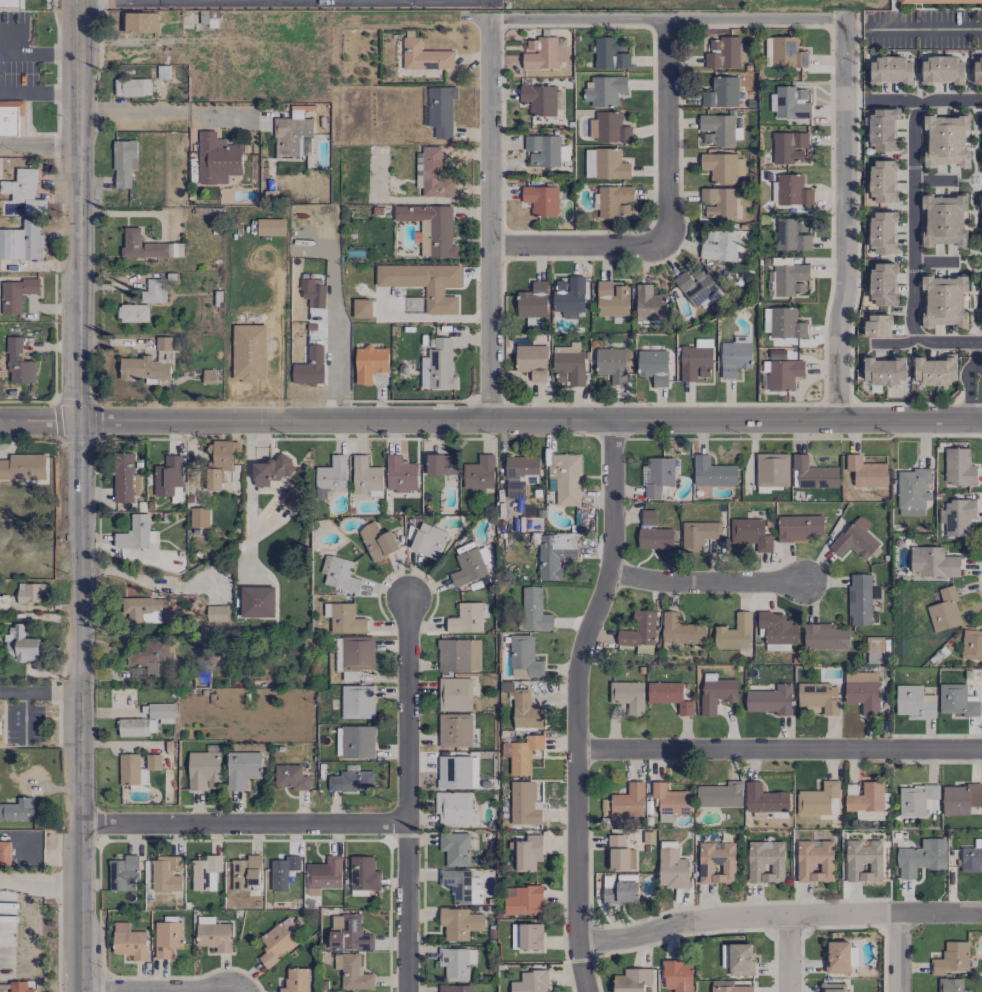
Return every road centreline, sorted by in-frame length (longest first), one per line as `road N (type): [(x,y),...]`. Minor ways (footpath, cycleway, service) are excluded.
road 1 (residential): [(0,423),(981,419)]
road 2 (residential): [(614,419),(610,570),(577,673),(585,991)]
road 3 (residential): [(80,423),(81,991)]
road 4 (residential): [(79,0),(80,423)]
road 5 (residential): [(576,752),(981,750)]
road 6 (residential): [(846,20),(839,419)]
road 7 (residential): [(409,596),(406,991)]
road 8 (residential): [(487,419),(490,24)]
road 9 (residential): [(981,103),(922,102),(914,124),(910,324),(927,343),(977,345)]
road 10 (residential): [(490,24),(846,20)]
road 11 (residential): [(80,827),(406,823)]
road 12 (residential): [(578,945),(692,923),(899,915)]
road 13 (residential): [(668,242),(666,21)]
road 14 (residential): [(610,570),(650,582),(807,584)]
road 15 (residential): [(490,243),(668,242)]

